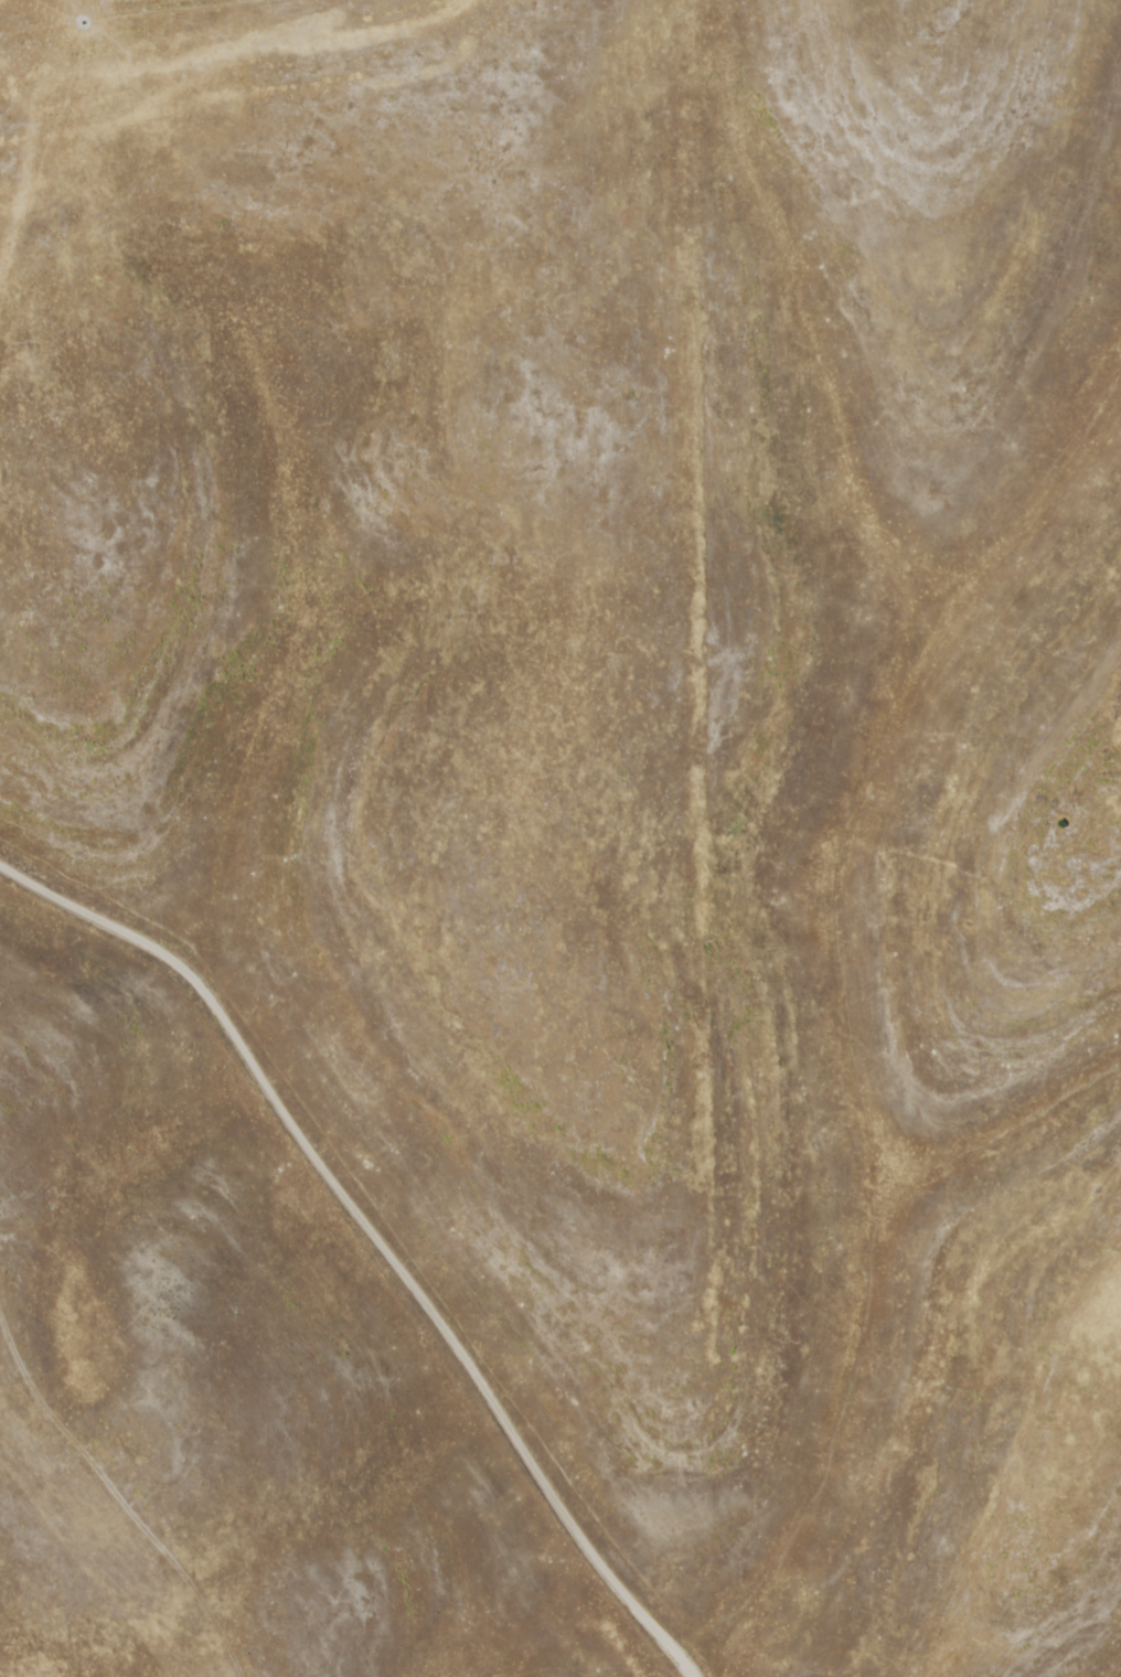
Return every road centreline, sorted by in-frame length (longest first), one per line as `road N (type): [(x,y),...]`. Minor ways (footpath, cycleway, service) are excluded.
road 1 (residential): [(0,866),(199,983),(568,1517),(694,1676)]

